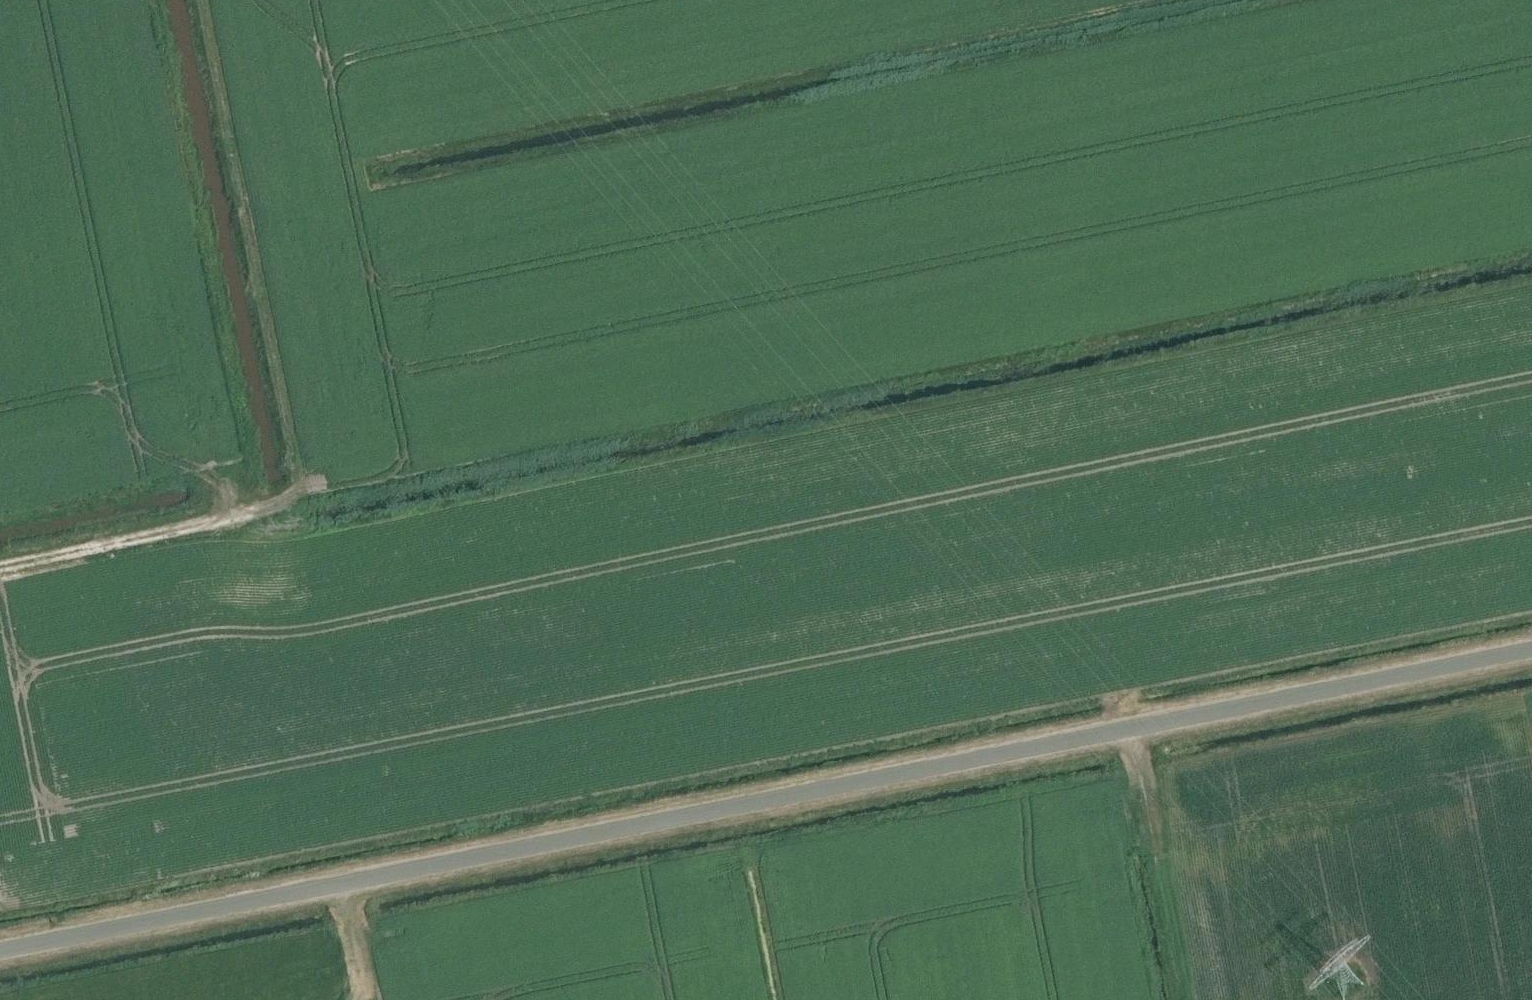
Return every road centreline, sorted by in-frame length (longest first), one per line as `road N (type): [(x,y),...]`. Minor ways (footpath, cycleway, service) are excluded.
road 1 (unclassified): [(0,946),(1531,647)]

